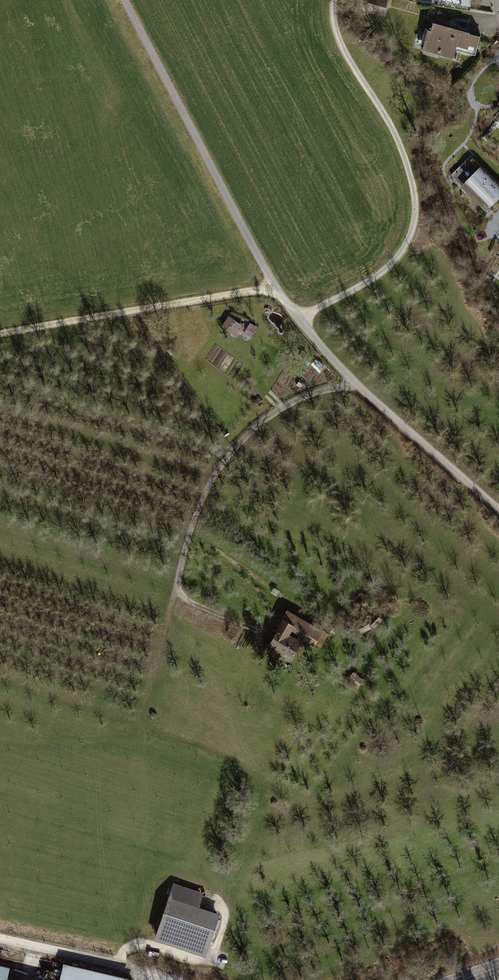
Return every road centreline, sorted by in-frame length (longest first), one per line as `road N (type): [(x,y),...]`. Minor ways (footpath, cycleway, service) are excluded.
road 1 (residential): [(498,509),(356,382),(274,284),(125,0)]
road 2 (track): [(356,382),(297,399),(263,420),(215,473),(184,550),(143,710)]
road 3 (track): [(304,318),(387,270),(410,244),(415,204),(401,149),(345,52),(335,0)]
road 4 (track): [(0,334),(274,284)]
road 5 (track): [(0,935),(168,979)]

